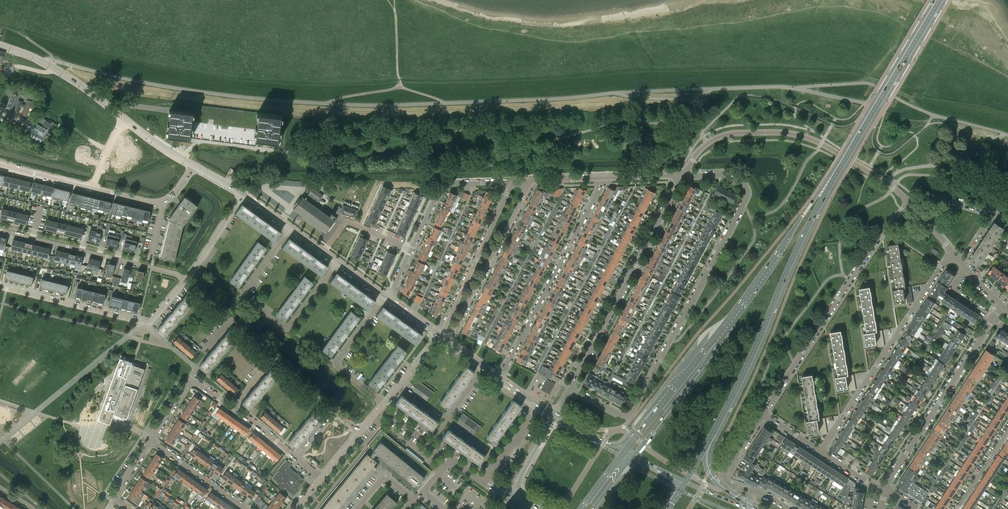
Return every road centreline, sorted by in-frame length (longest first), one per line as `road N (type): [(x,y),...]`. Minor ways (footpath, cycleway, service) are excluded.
road 1 (residential): [(681,176),(730,177),(745,185),(748,200),(632,415),(570,389)]
road 2 (primary): [(709,439),(838,170)]
road 3 (residential): [(764,413),(907,201)]
road 4 (residential): [(681,176),(715,139),(784,133),(821,144),(894,188)]
road 5 (residential): [(570,389),(681,176)]
road 6 (residential): [(951,252),(821,452)]
road 7 (residential): [(606,178),(500,379)]
road 8 (residential): [(0,287),(144,323),(185,281)]
road 9 (residential): [(883,491),(993,319)]
road 10 (primary): [(838,170),(940,0)]
road 11 (residential): [(185,281),(0,230)]
road 12 (primary): [(838,170),(728,322)]
road 13 (residential): [(448,343),(532,181)]
road 14 (residential): [(512,182),(438,336)]
road 15 (residential): [(0,165),(162,201)]
road 16 (primary): [(728,322),(722,342),(634,456)]
road 17 (residential): [(233,407),(273,358),(232,320),(208,349)]
road 18 (residential): [(385,403),(338,360),(387,297)]
road 19 (residential): [(512,182),(441,186),(411,250)]
road 20 (residential): [(244,299),(289,328),(338,261)]

